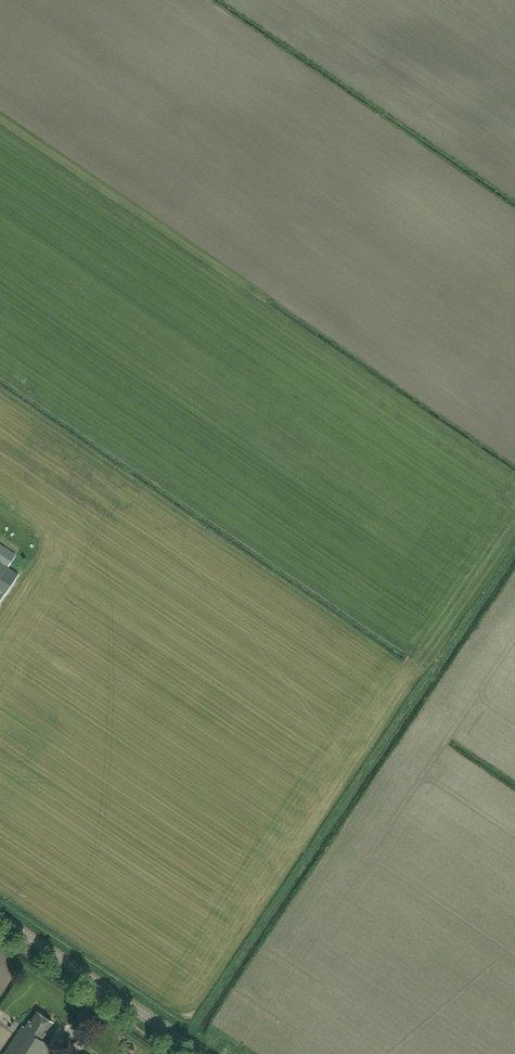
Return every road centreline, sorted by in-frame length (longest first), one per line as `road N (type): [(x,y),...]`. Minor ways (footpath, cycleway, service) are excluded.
road 1 (tertiary): [(200,1053),(0,924)]

